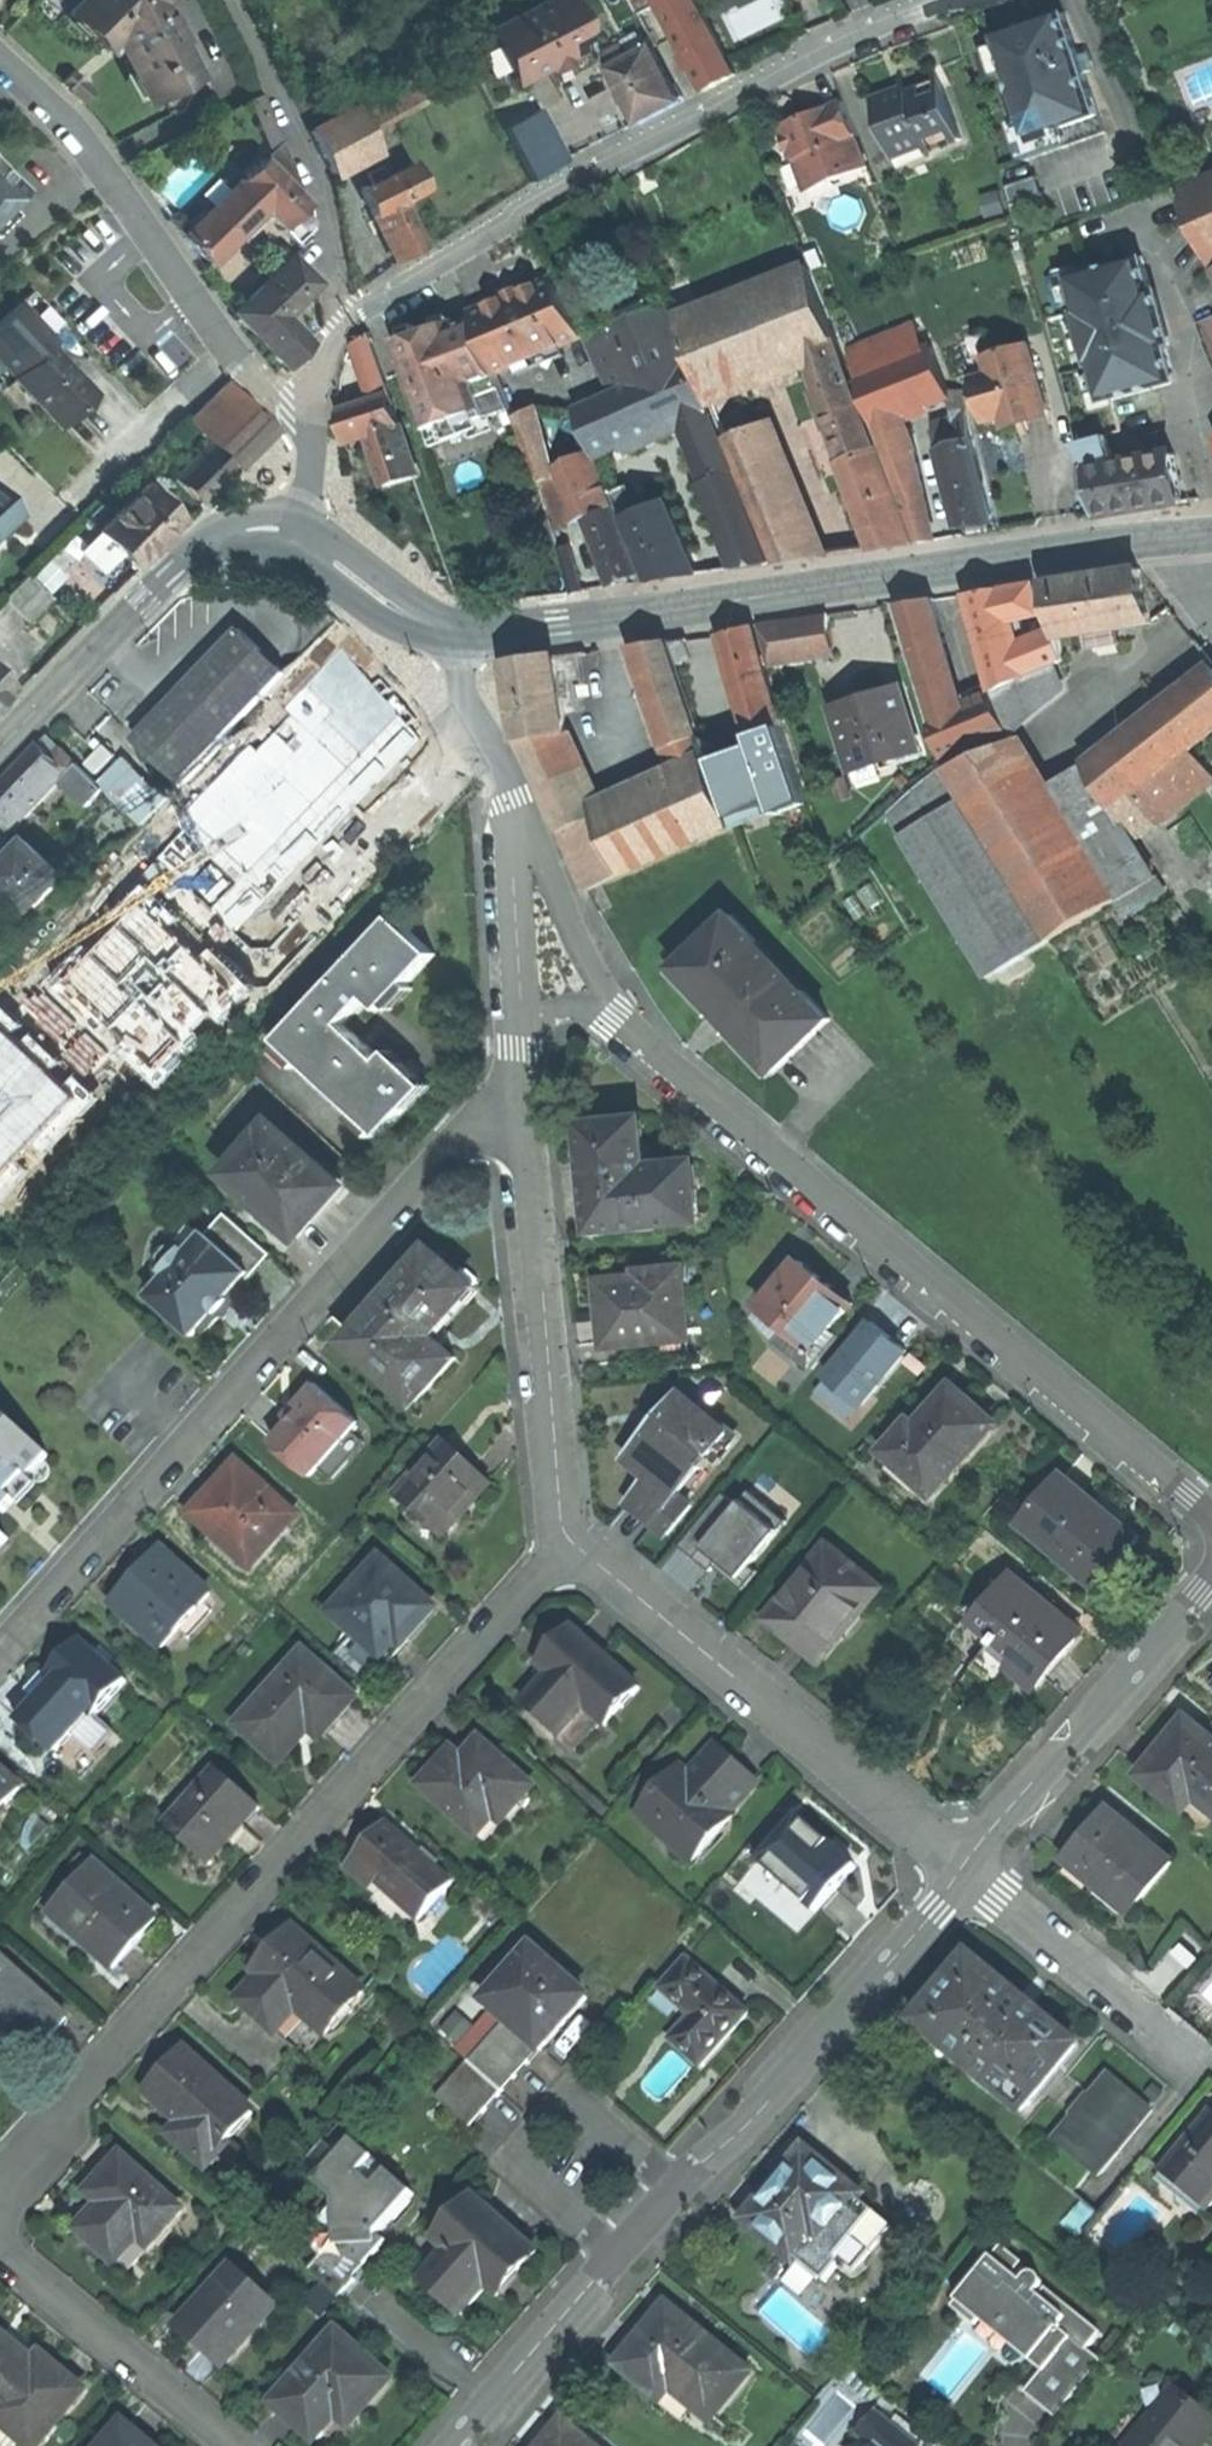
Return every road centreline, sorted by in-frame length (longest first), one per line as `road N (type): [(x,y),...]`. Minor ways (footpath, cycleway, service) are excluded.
road 1 (residential): [(569,1540),(3,2186)]
road 2 (residential): [(1211,1520),(613,1017)]
road 3 (residential): [(459,2445),(679,2186),(769,2104),(967,1868)]
road 4 (residential): [(525,1092),(410,1195),(0,1650)]
road 5 (residential): [(994,0),(927,13),(814,62),(543,202),(340,335)]
road 6 (tertiary): [(448,631),(560,627),(1173,538)]
road 7 (residential): [(569,1540),(967,1868)]
road 8 (residential): [(315,427),(230,352),(70,128),(0,58)]
road 9 (residential): [(525,1092),(569,1540)]
road 10 (tertiary): [(0,747),(205,545),(252,529),(303,534)]
road 11 (residential): [(967,1868),(1211,1582)]
road 12 (residential): [(0,2240),(5,2255),(235,2445)]
road 13 (residential): [(967,1868),(1155,2031),(1190,2049)]
road 14 (residential): [(510,796),(523,1050)]
road 15 (residential): [(613,1017),(510,796)]
road 16 (residential): [(448,631),(510,796)]
road 17 (tertiary): [(303,534),(397,605),(448,631)]

